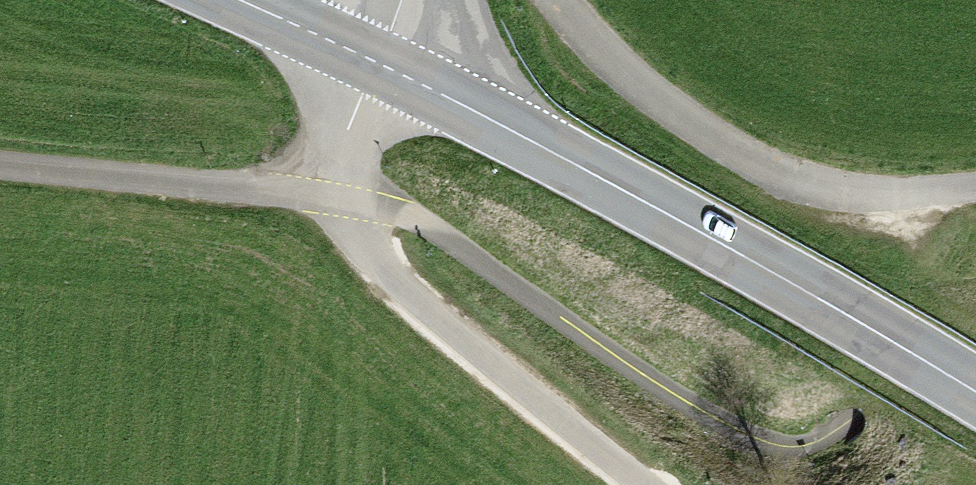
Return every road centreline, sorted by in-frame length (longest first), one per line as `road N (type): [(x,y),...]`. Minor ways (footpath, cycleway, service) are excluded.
road 1 (secondary): [(975,391),(376,61)]
road 2 (unclassified): [(641,484),(360,249),(339,200),(338,171),(376,61)]
road 3 (track): [(975,186),(872,194),(777,176),(653,98),(557,0)]
road 4 (secondary): [(376,61),(236,0)]

